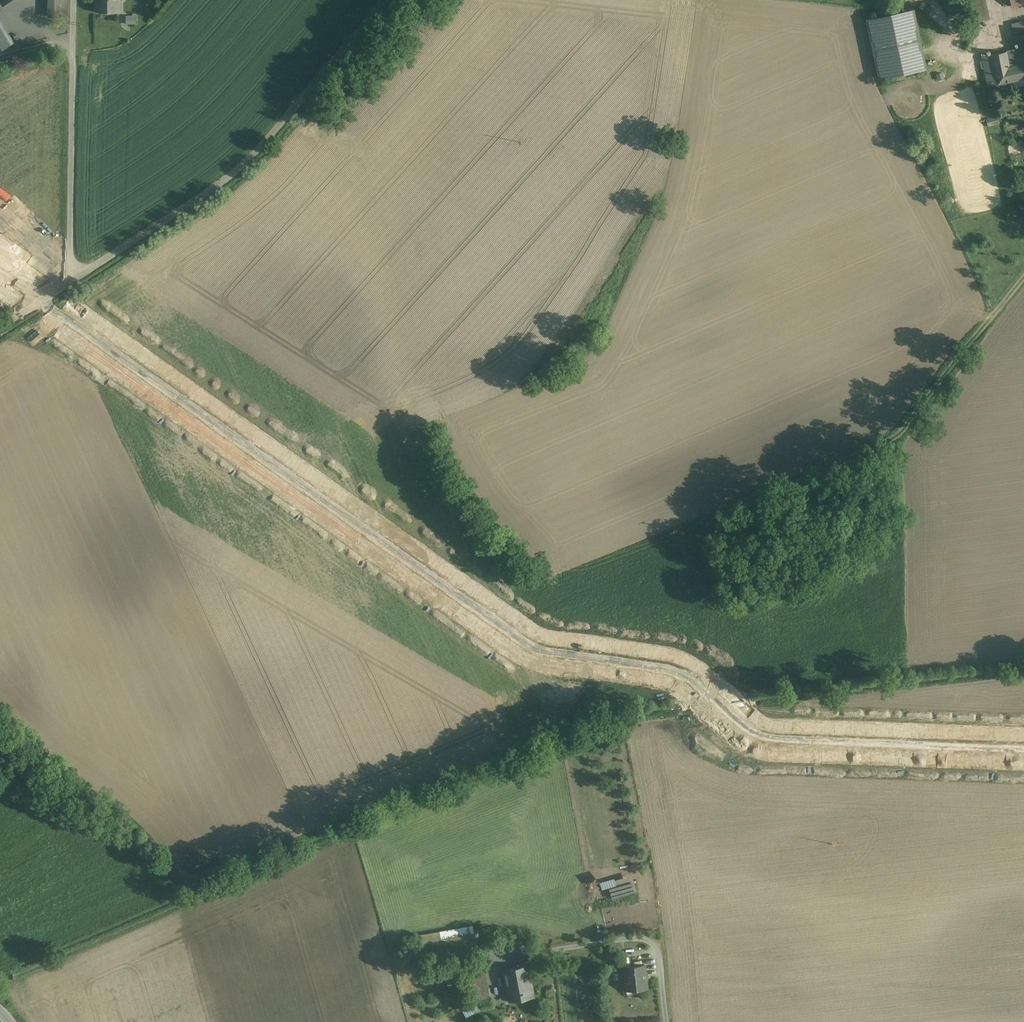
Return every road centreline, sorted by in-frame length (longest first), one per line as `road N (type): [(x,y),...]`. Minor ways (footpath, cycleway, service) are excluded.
road 1 (track): [(695,527),(903,431),(1023,278)]
road 2 (unclassified): [(77,276),(235,171),(383,0)]
road 3 (unclassified): [(77,276),(69,256),(73,0)]

